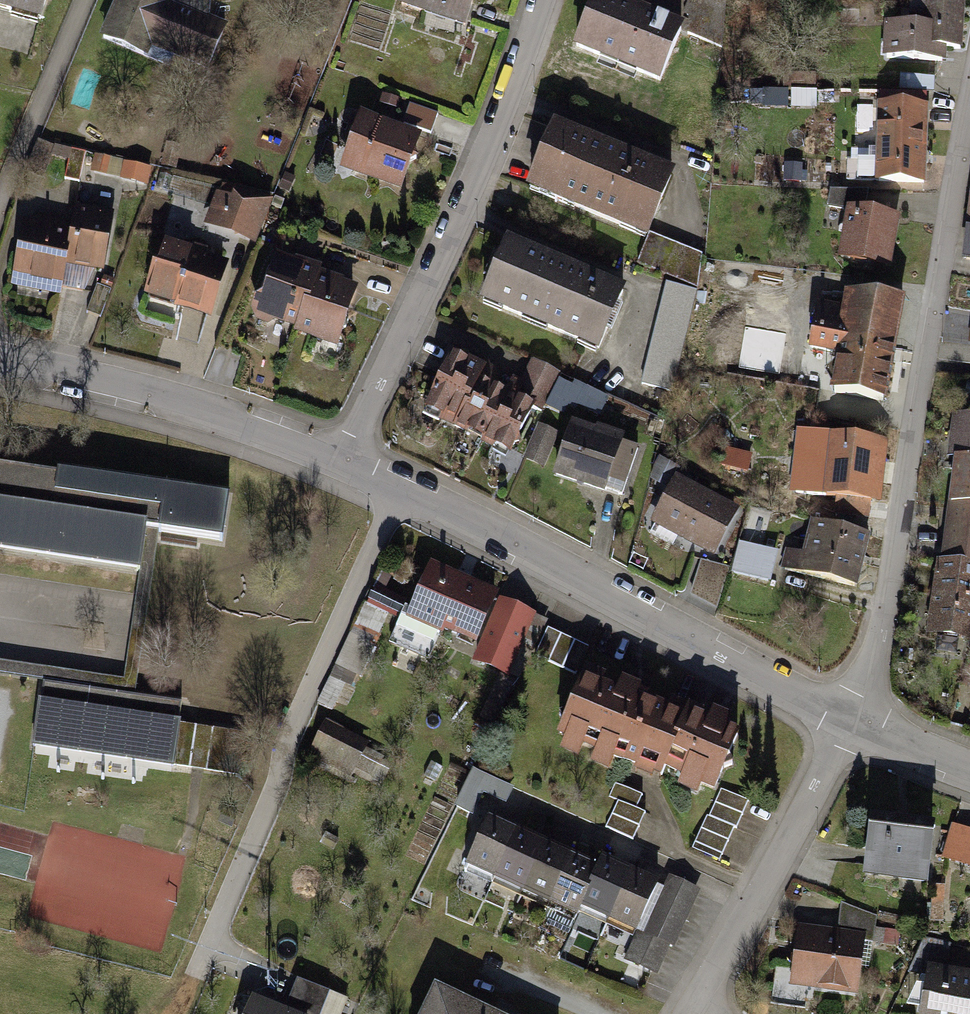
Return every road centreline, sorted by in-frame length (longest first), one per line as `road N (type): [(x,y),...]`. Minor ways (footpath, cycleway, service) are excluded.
road 1 (residential): [(969,116),(860,721)]
road 2 (residential): [(345,464),(860,721)]
road 3 (track): [(403,491),(173,1013)]
road 4 (residential): [(545,0),(515,93),(345,464)]
road 5 (residential): [(0,363),(196,405),(345,464)]
road 6 (residential): [(860,721),(694,1013)]
road 7 (residential): [(860,721),(969,774)]

